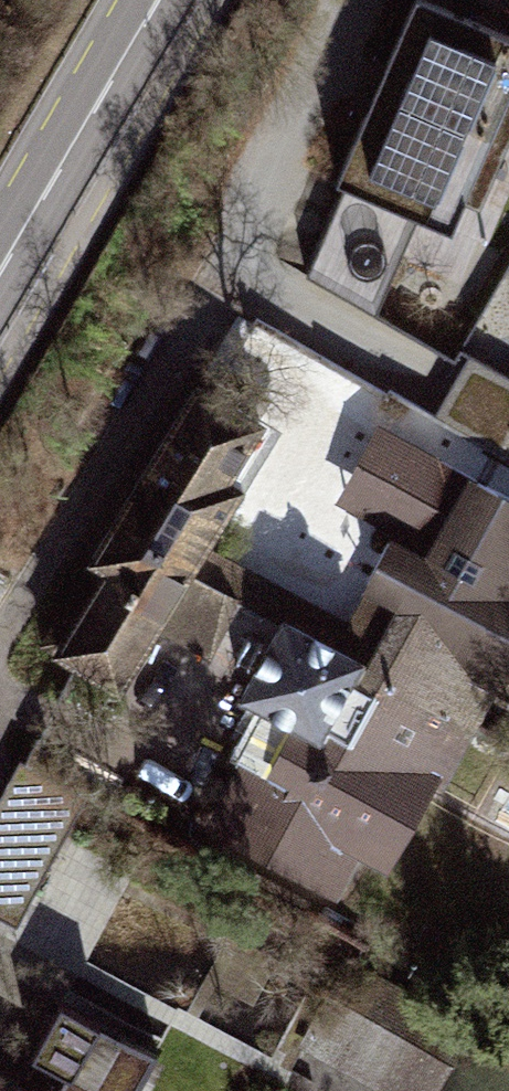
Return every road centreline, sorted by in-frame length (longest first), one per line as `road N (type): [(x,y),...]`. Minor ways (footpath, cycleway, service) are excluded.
road 1 (primary): [(0,262),(152,0)]

